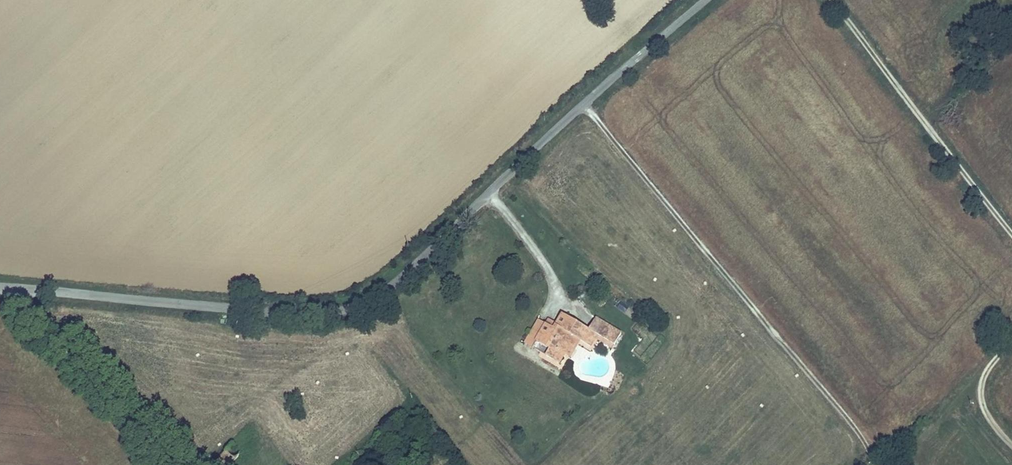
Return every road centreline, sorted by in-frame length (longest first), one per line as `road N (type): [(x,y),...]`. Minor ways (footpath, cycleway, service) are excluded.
road 1 (unclassified): [(0,289),(290,315),(369,301),(709,0)]
road 2 (track): [(1011,236),(831,0)]
road 3 (track): [(16,289),(178,464)]
road 4 (track): [(1011,446),(983,408),(984,375),(1011,340)]

